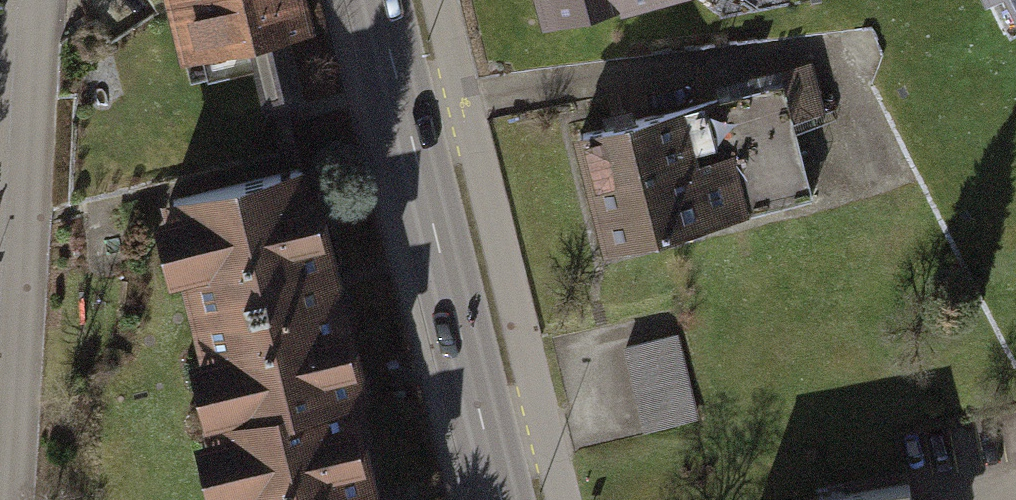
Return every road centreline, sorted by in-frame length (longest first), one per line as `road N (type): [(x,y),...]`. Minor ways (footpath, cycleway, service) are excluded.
road 1 (primary): [(378,0),(503,499)]
road 2 (residential): [(19,499),(44,0)]

